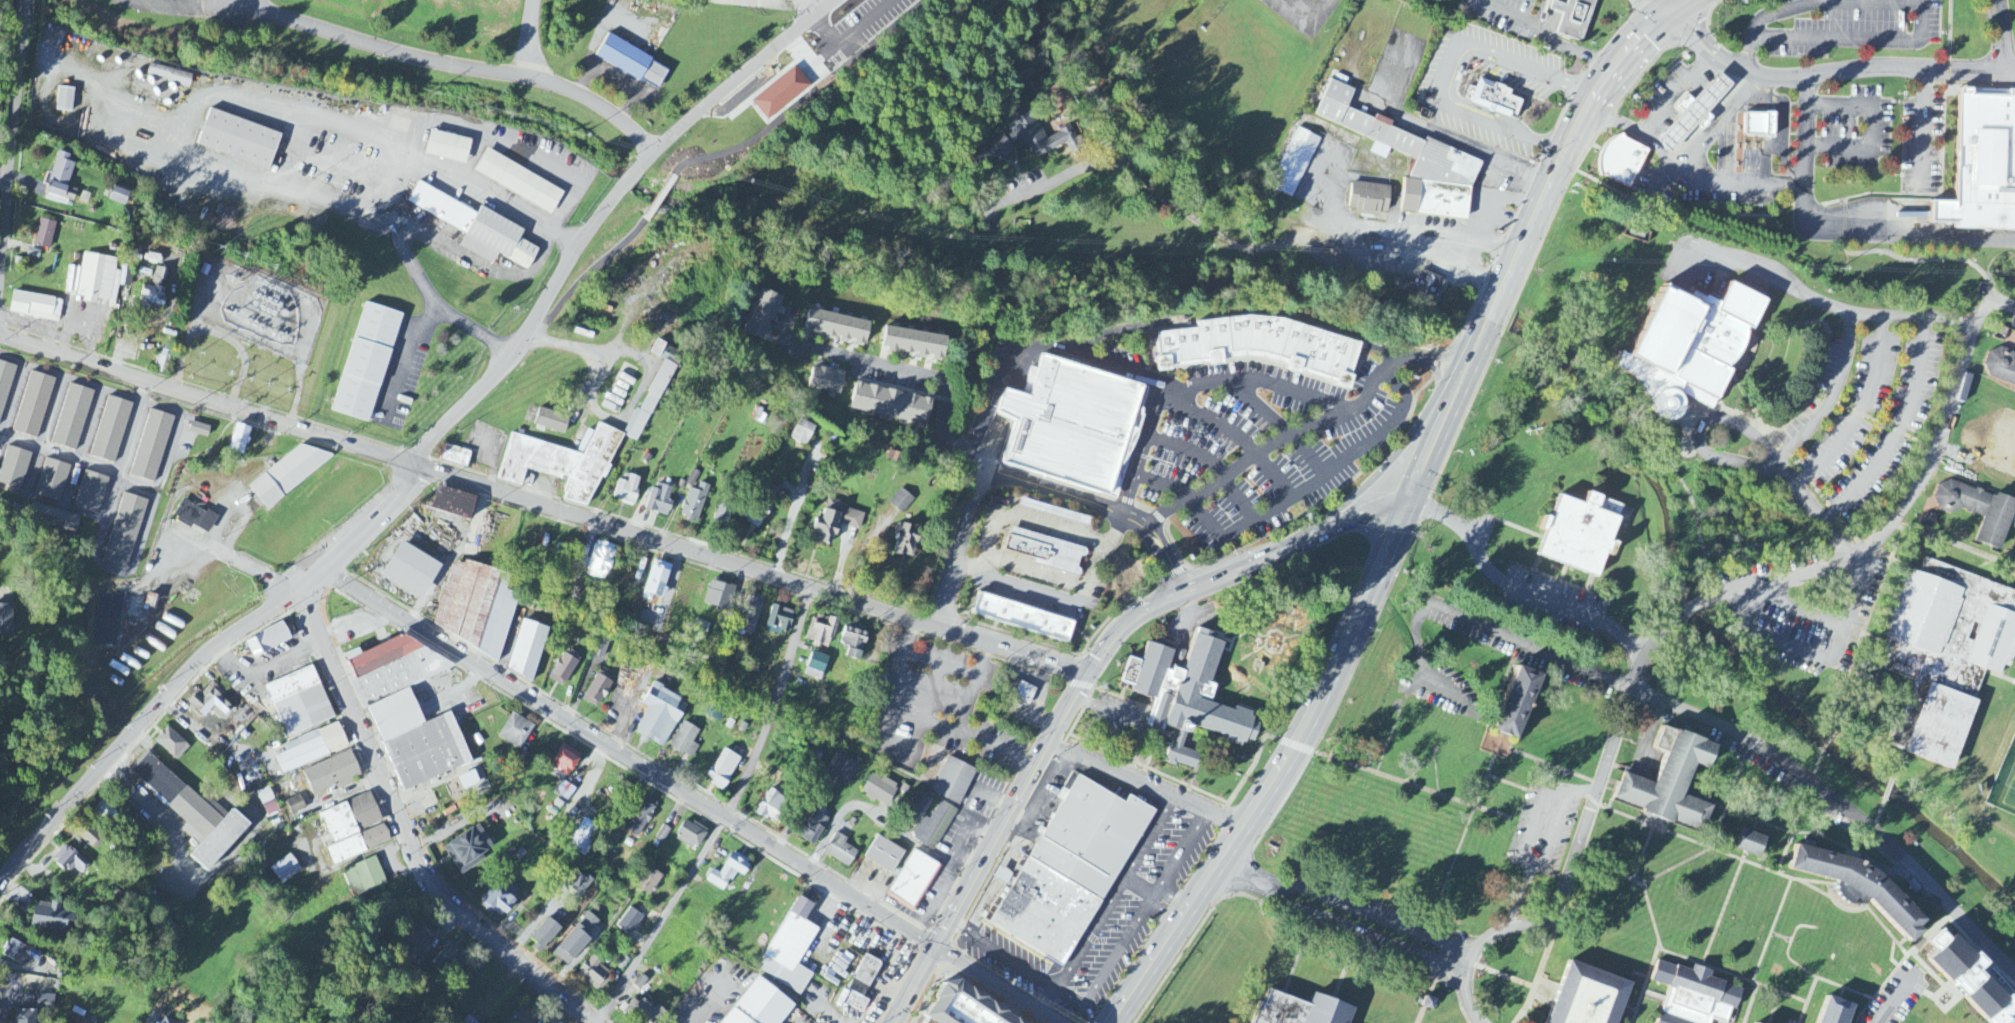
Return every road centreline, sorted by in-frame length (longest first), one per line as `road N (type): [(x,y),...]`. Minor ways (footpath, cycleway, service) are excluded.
road 1 (residential): [(1009,645),(0,333)]
road 2 (residential): [(1061,1022),(324,570)]
road 3 (trunk): [(1287,547),(1151,605),(1108,641),(935,946),(901,1022)]
road 4 (residential): [(0,900),(25,853),(178,683),(324,570),(428,469)]
road 5 (residential): [(2014,306),(1995,305),(1977,321),(1925,472),(1868,548),(1848,560),(1737,585),(1674,622),(1643,655)]
road 6 (residential): [(590,1022),(455,907),(422,868),(297,588)]
road 7 (residential): [(601,1022),(725,821),(774,709),(813,586)]
road 8 (residential): [(1631,690),(1752,746),(1829,794),(1917,868),(2014,974)]
road 9 (trunk): [(1452,393),(1594,95),(1680,0)]
road 10 (residential): [(654,151),(600,105),(555,83),(420,57),(232,0)]
road 11 (residential): [(934,622),(982,468),(936,415),(943,384),(787,338),(795,321)]
road 12 (residential): [(1469,963),(1501,930),(1555,915),(1643,655)]
road 13 (trunk): [(1149,971),(1246,830),(1334,663)]
road 14 (residential): [(407,463),(526,340),(573,252),(622,186)]
road 15 (residential): [(28,0),(0,301)]
road 16 (residential): [(1411,504),(1463,528),(1499,579),(1601,620),(1643,655)]
road 17 (residential): [(1469,963),(1221,867)]
road 18 (residential): [(635,171),(833,0)]
road 19 (trunk): [(1452,393),(1382,469),(1287,547)]
road 20 (trunk): [(1334,663),(1411,504)]
road 21 (trunk): [(1411,504),(1372,506),(1287,547)]
road 22 (residential): [(1971,927),(1921,967),(1879,1022)]
road 23 (trunk): [(1287,547),(1364,527),(1382,562)]

